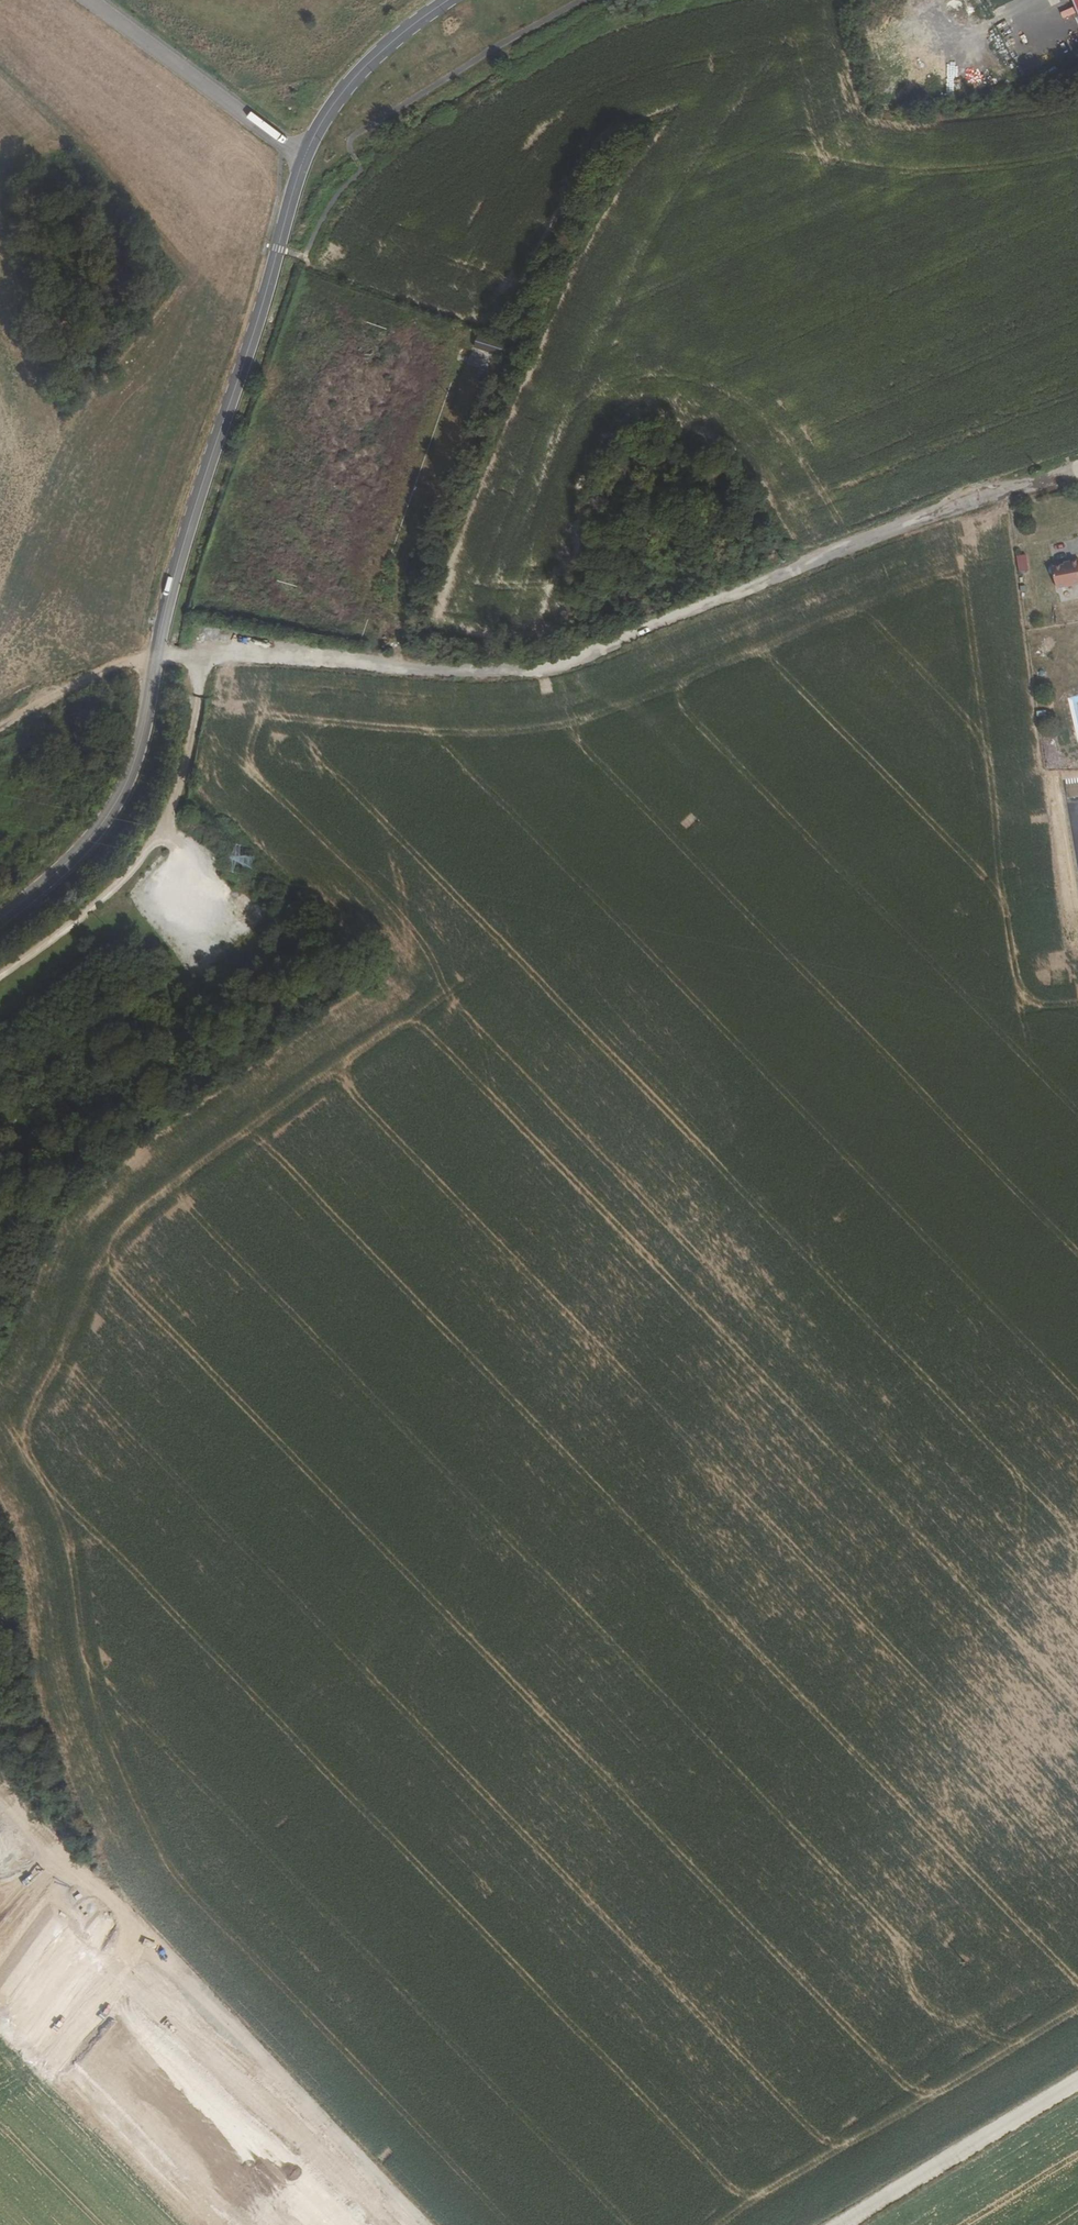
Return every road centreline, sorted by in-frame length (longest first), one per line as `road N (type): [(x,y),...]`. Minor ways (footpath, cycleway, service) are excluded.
road 1 (track): [(0,735),(110,672),(168,656),(340,657),(455,673),(535,666),(977,498),(1077,469)]
road 2 (tertiary): [(449,0),(381,52),(306,151),(178,563),(136,758),(92,840),(0,919)]
road 3 (track): [(383,2224),(0,1774)]
road 4 (track): [(199,656),(180,788),(160,835),(107,899),(0,974)]
road 5 (track): [(853,2224),(1077,2088)]

